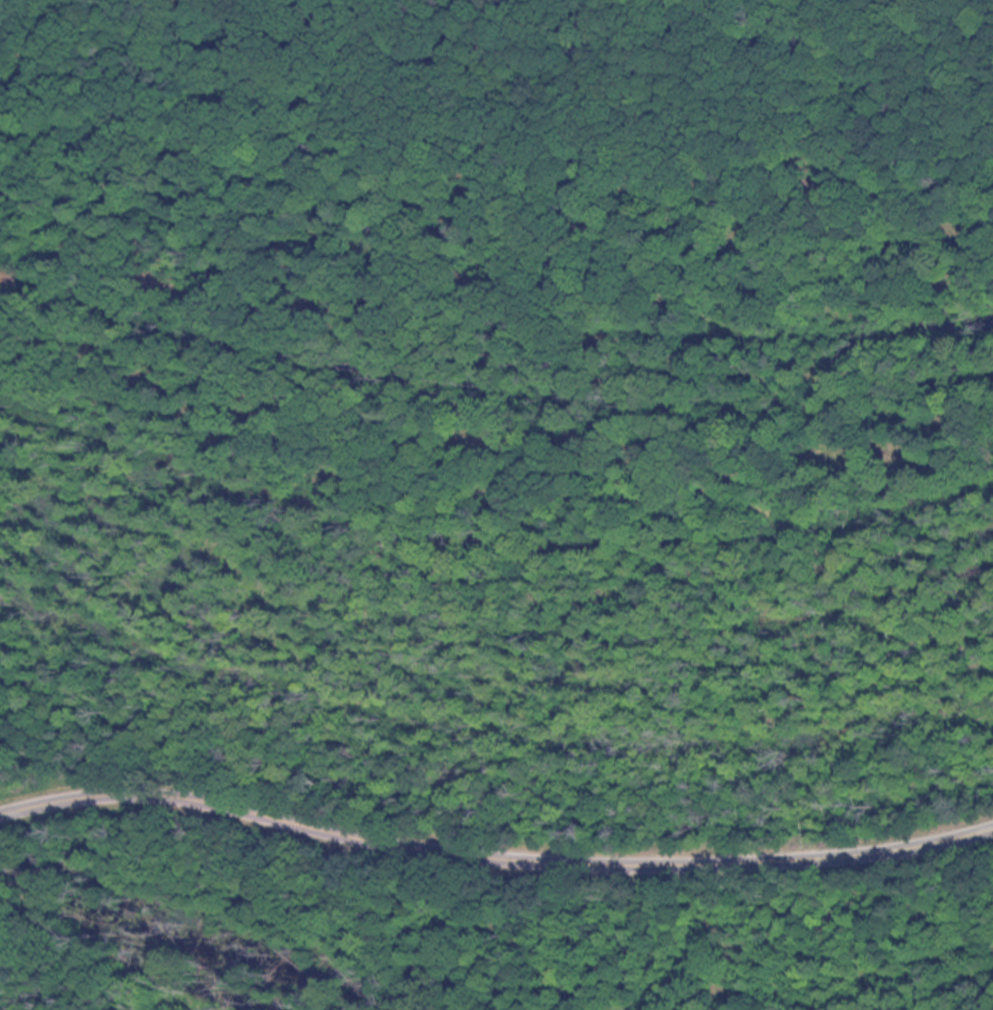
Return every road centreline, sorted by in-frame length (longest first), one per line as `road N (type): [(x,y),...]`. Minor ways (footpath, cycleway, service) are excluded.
road 1 (secondary): [(0,812),(146,795),(468,854),(621,862),(892,848),(992,827)]

